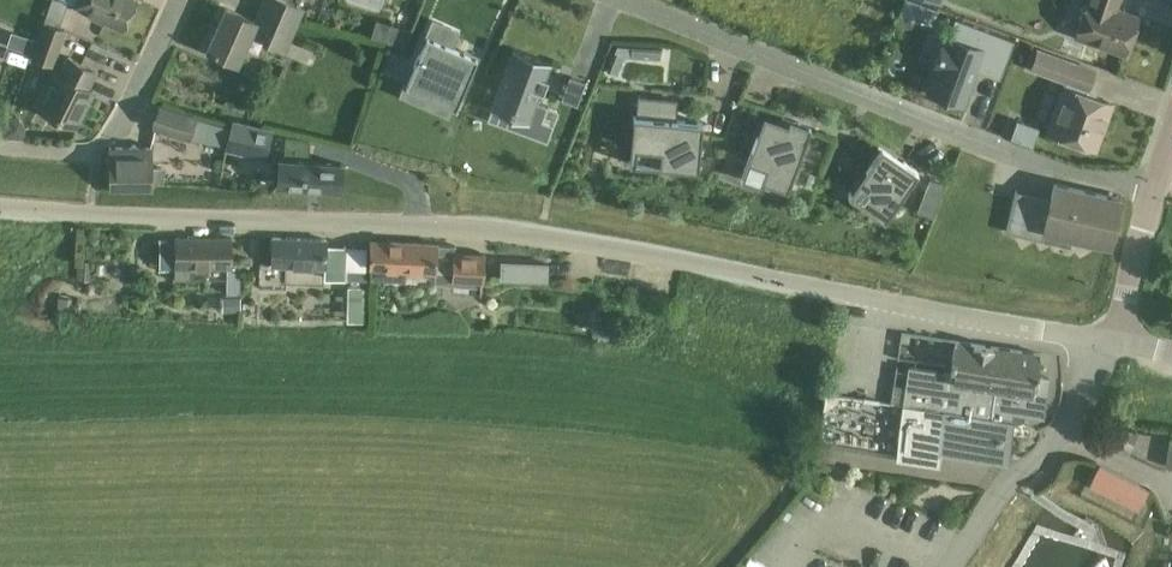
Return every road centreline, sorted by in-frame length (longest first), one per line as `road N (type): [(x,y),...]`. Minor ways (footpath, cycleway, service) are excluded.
road 1 (unclassified): [(1114,340),(556,238),(420,222),(0,206)]
road 2 (residential): [(1157,177),(1082,178),(633,0)]
road 3 (residential): [(0,145),(97,152),(179,0)]
road 4 (unclassified): [(1114,340),(1157,177)]

